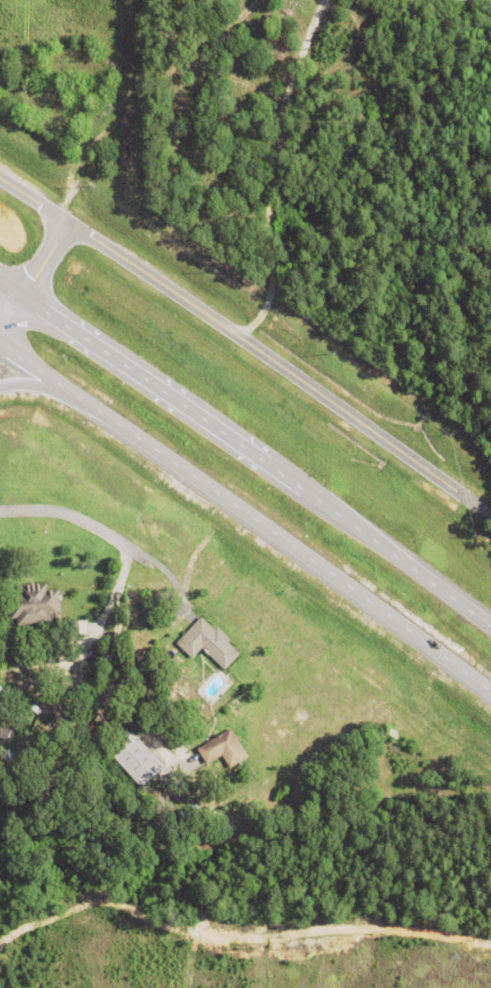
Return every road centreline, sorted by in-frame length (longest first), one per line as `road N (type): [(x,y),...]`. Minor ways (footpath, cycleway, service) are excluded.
road 1 (trunk): [(0,345),(490,696)]
road 2 (trunk): [(490,631),(0,283)]
road 3 (residential): [(0,180),(477,507)]
road 4 (secondary): [(0,334),(68,224)]

